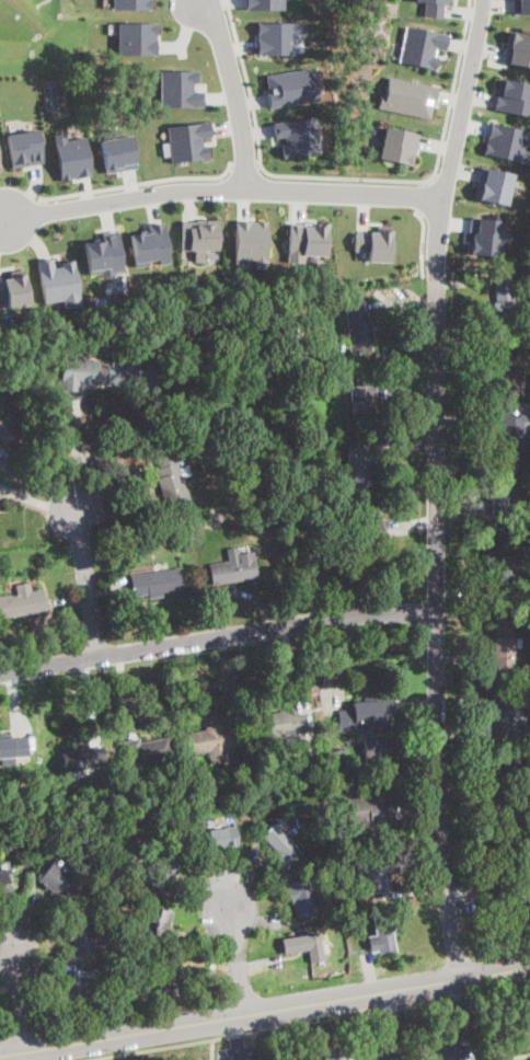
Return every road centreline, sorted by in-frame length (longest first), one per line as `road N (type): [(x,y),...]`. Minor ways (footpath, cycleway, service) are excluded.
road 1 (residential): [(458,979),(438,820),(437,266),(485,0)]
road 2 (tertiary): [(0,1056),(529,967)]
road 3 (residential): [(445,197),(204,191),(5,219)]
road 4 (residential): [(0,673),(345,617),(437,613)]
road 5 (residential): [(249,188),(235,97),(206,0)]
road 6 (residential): [(99,658),(73,509)]

